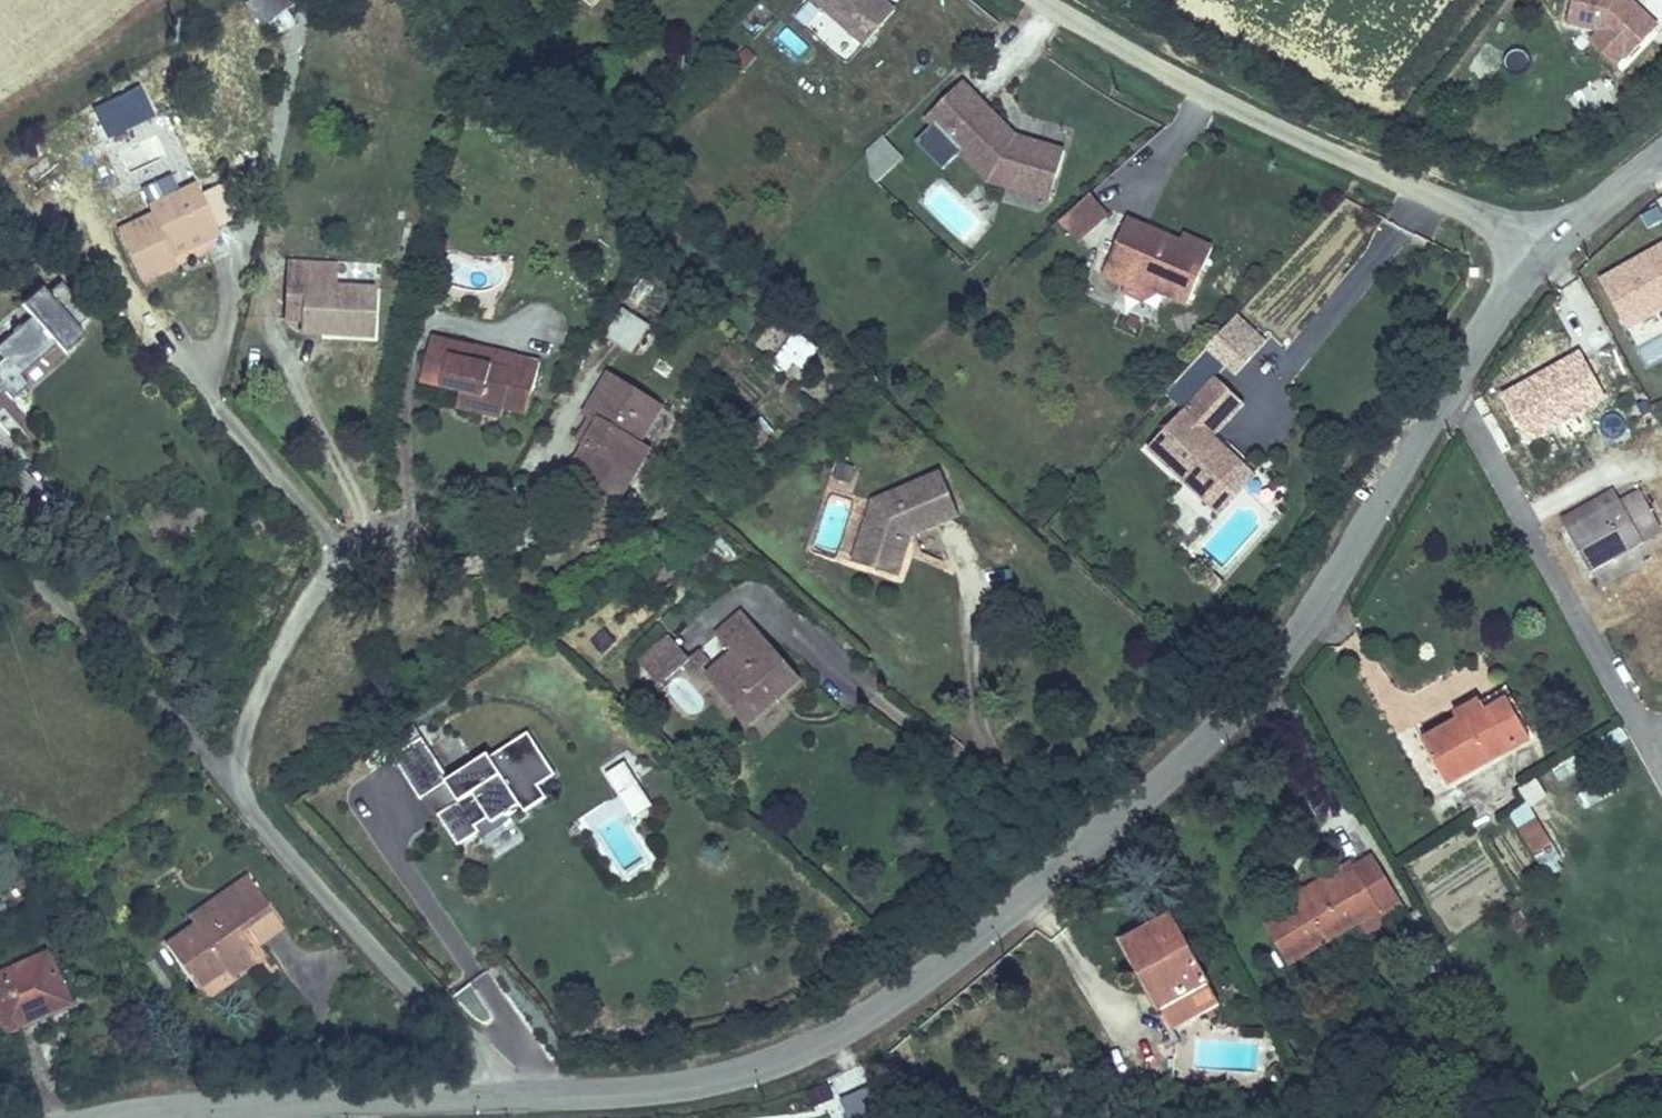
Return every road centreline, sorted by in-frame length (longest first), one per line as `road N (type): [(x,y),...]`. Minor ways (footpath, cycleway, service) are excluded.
road 1 (tertiary): [(59,1117),(177,1092),(618,1088),(789,1052),(919,972),(1196,742),(1282,638),(1450,383)]
road 2 (unclassified): [(1046,0),(1538,256)]
road 3 (residential): [(1645,737),(1450,383)]
road 4 (tertiary): [(1538,256),(1661,148)]
road 5 (tertiary): [(1450,383),(1538,256)]

